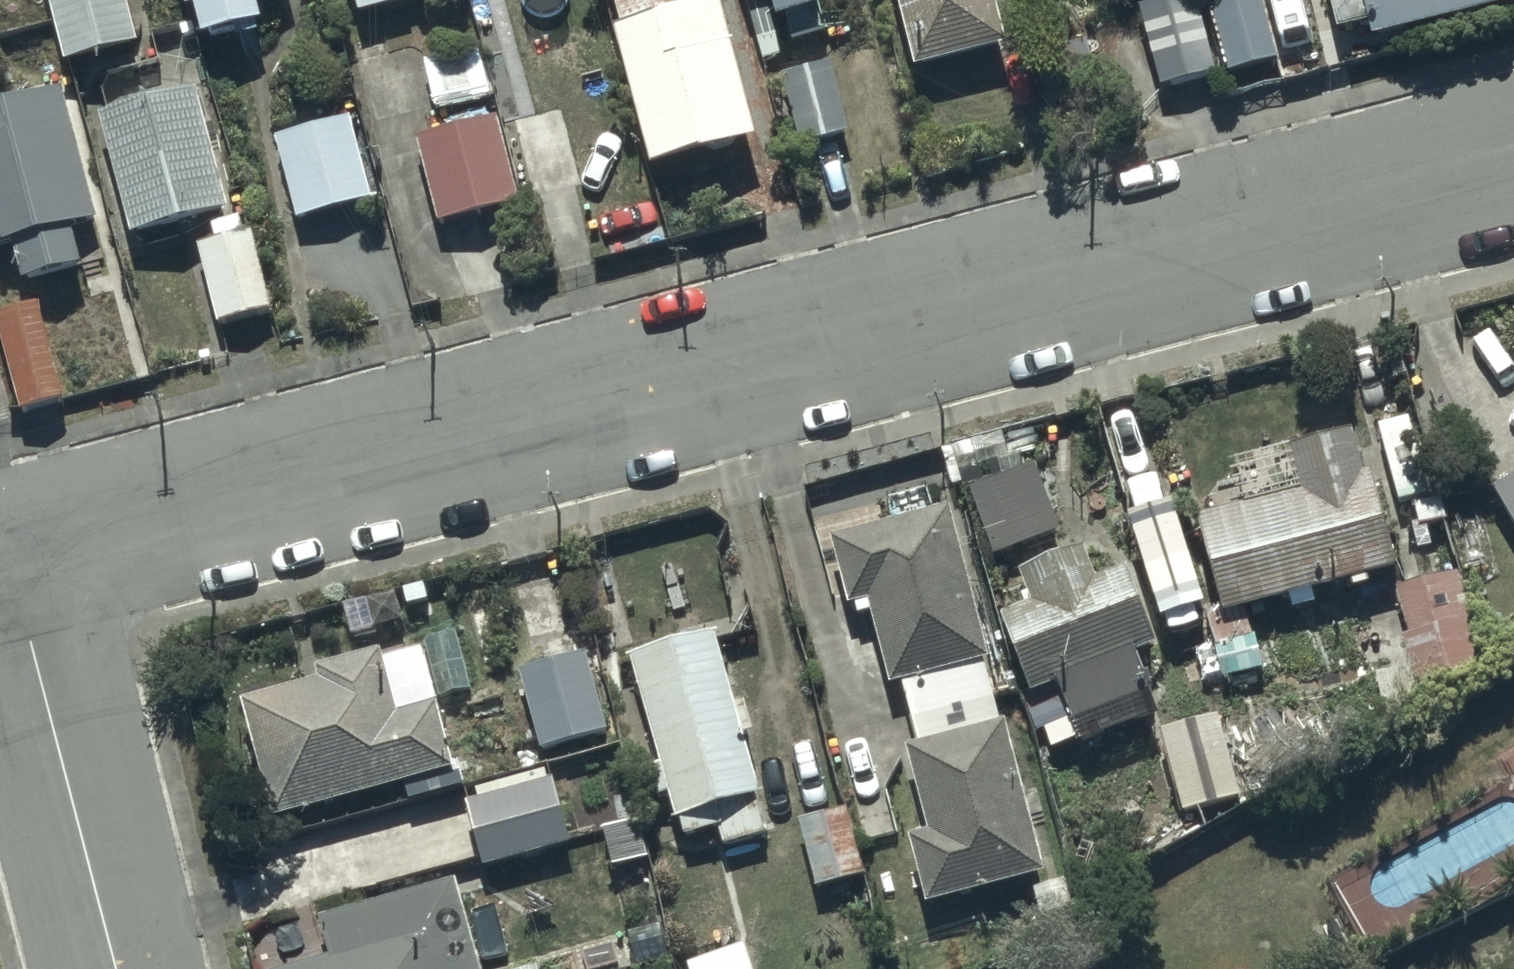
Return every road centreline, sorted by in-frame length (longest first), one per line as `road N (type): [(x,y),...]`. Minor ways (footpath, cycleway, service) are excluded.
road 1 (residential): [(1513,157),(7,553)]
road 2 (residential): [(7,553),(119,968)]

